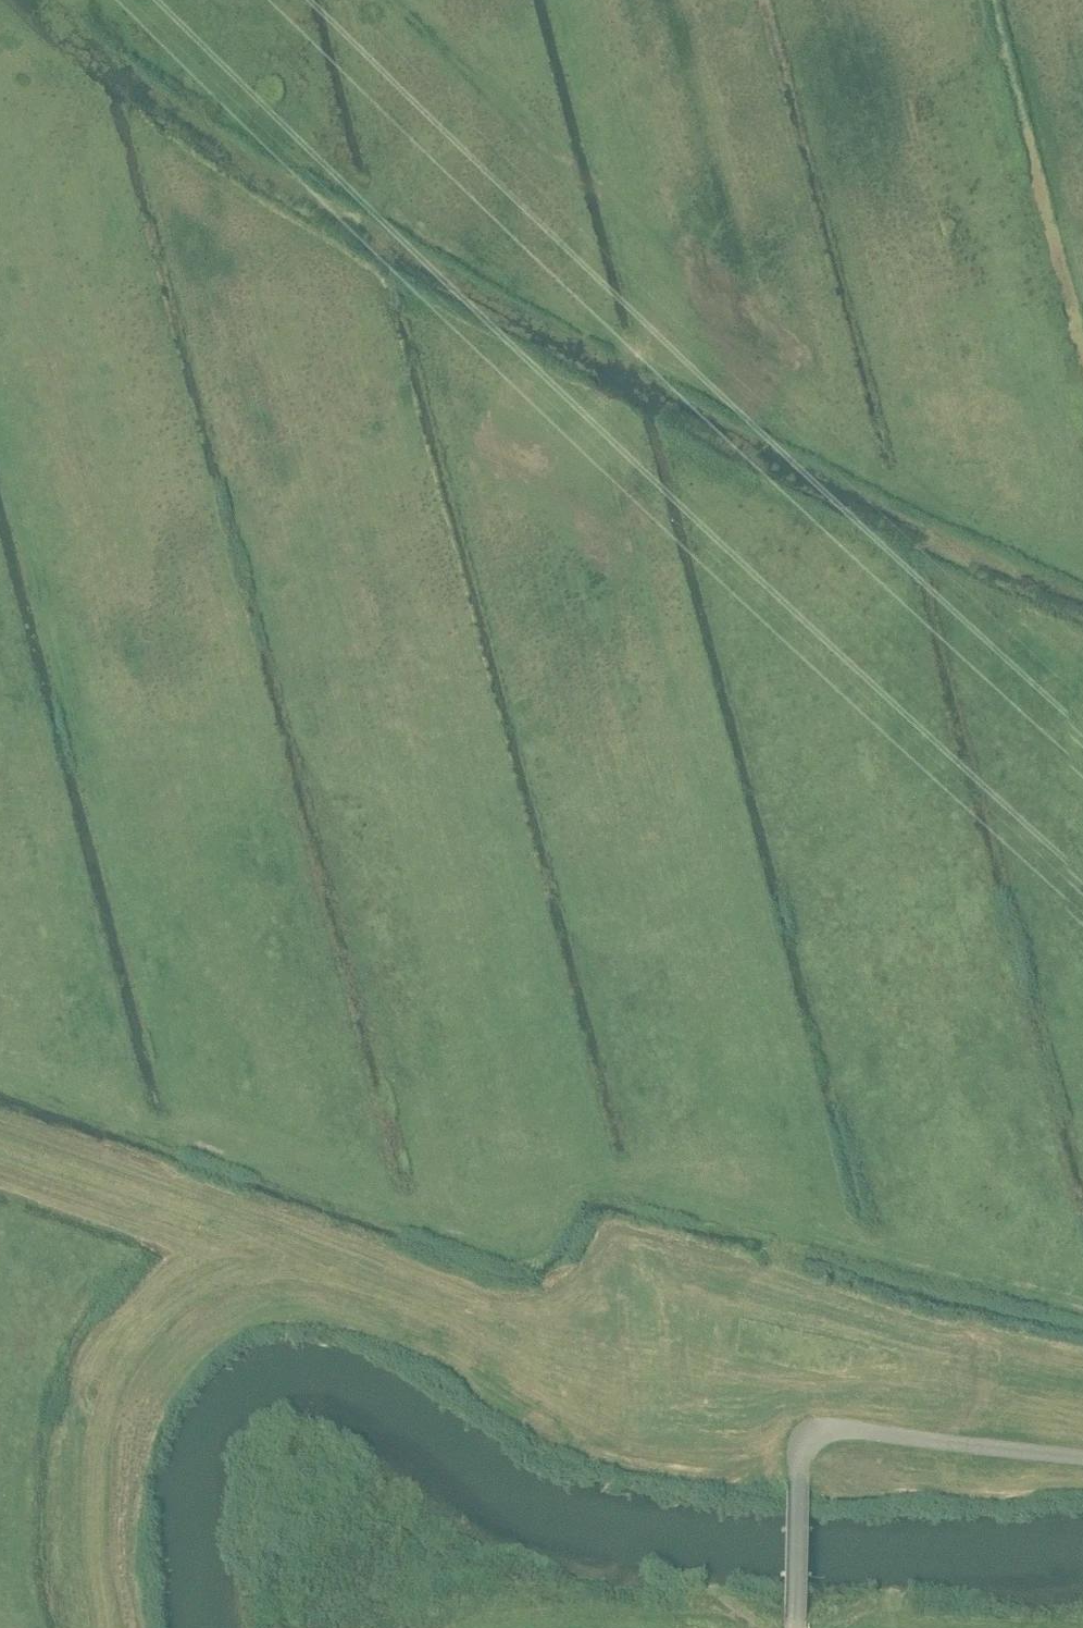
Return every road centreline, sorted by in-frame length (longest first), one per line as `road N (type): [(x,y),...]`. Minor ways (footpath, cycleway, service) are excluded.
road 1 (unclassified): [(802,1468),(802,1448),(823,1427),(1082,1454)]
road 2 (unclassified): [(802,1468),(799,1627)]

